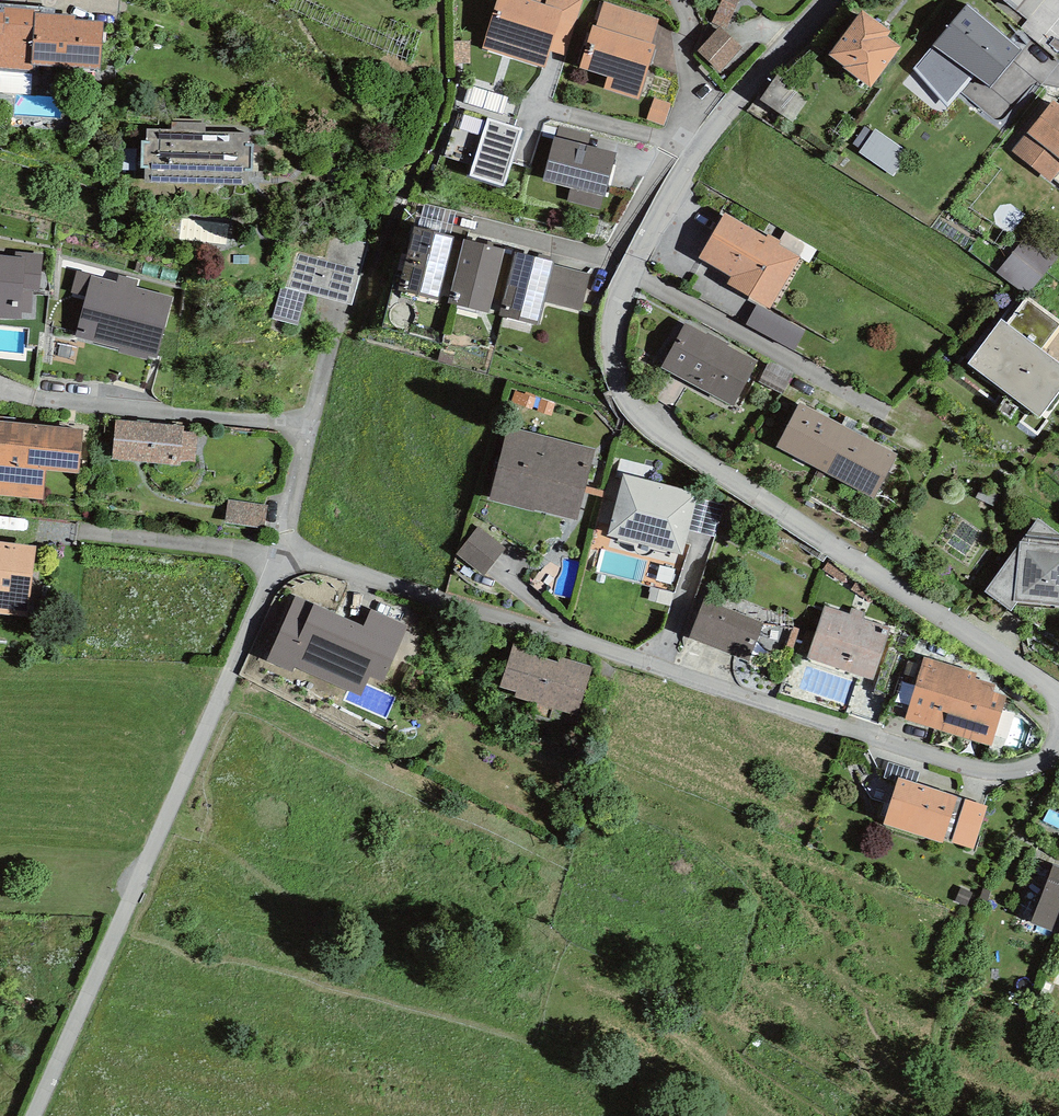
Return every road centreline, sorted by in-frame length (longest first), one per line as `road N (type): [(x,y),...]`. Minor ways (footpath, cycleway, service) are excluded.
road 1 (residential): [(829,0),(677,176),(621,279),(611,369),(627,405),(1058,695)]
road 2 (residential): [(1058,737),(1042,758),(987,772),(281,552)]
road 3 (unclassified): [(281,552),(34,1115)]

